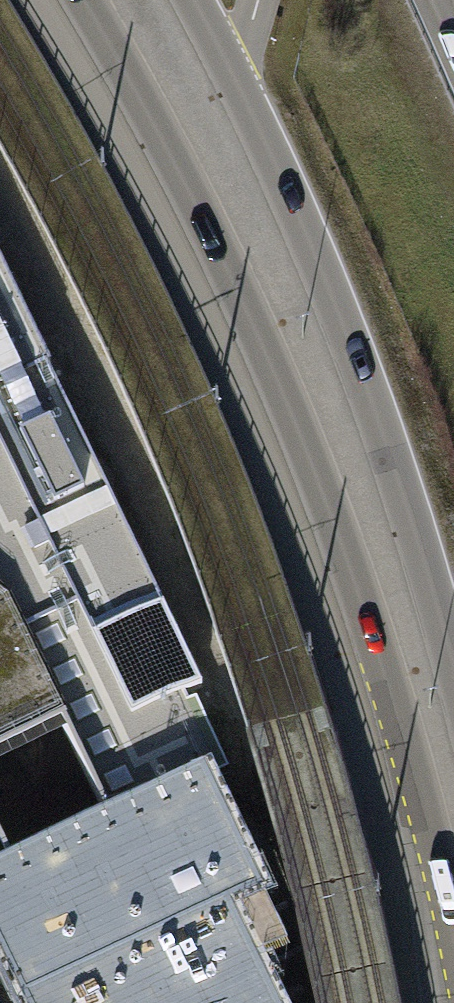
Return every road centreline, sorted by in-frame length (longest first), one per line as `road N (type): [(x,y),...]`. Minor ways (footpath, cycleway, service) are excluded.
road 1 (secondary): [(84,0),(208,227),(312,472),(398,725),(451,1002)]
road 2 (secondary): [(453,659),(391,455),(304,236),(192,0)]

